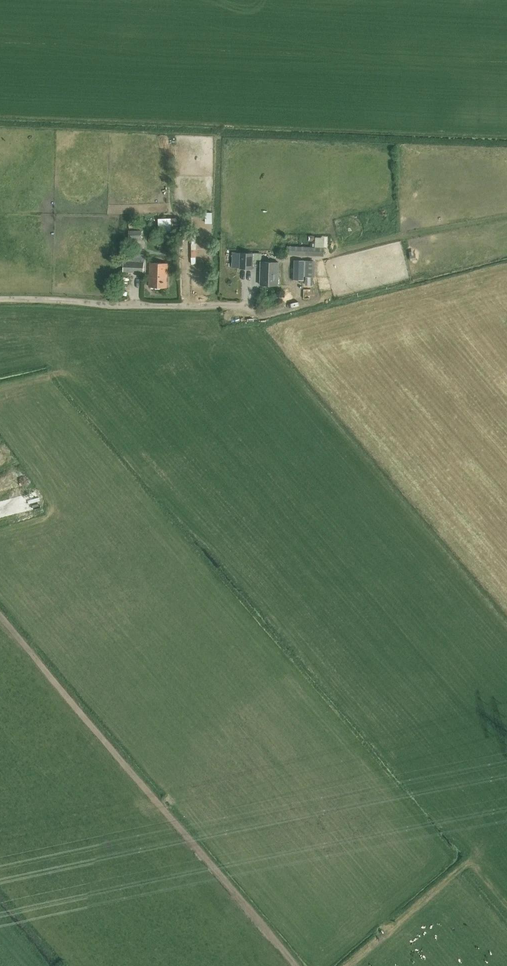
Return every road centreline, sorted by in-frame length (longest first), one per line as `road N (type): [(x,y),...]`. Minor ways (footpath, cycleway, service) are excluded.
road 1 (track): [(0,615),(295,965)]
road 2 (track): [(345,965),(460,866)]

